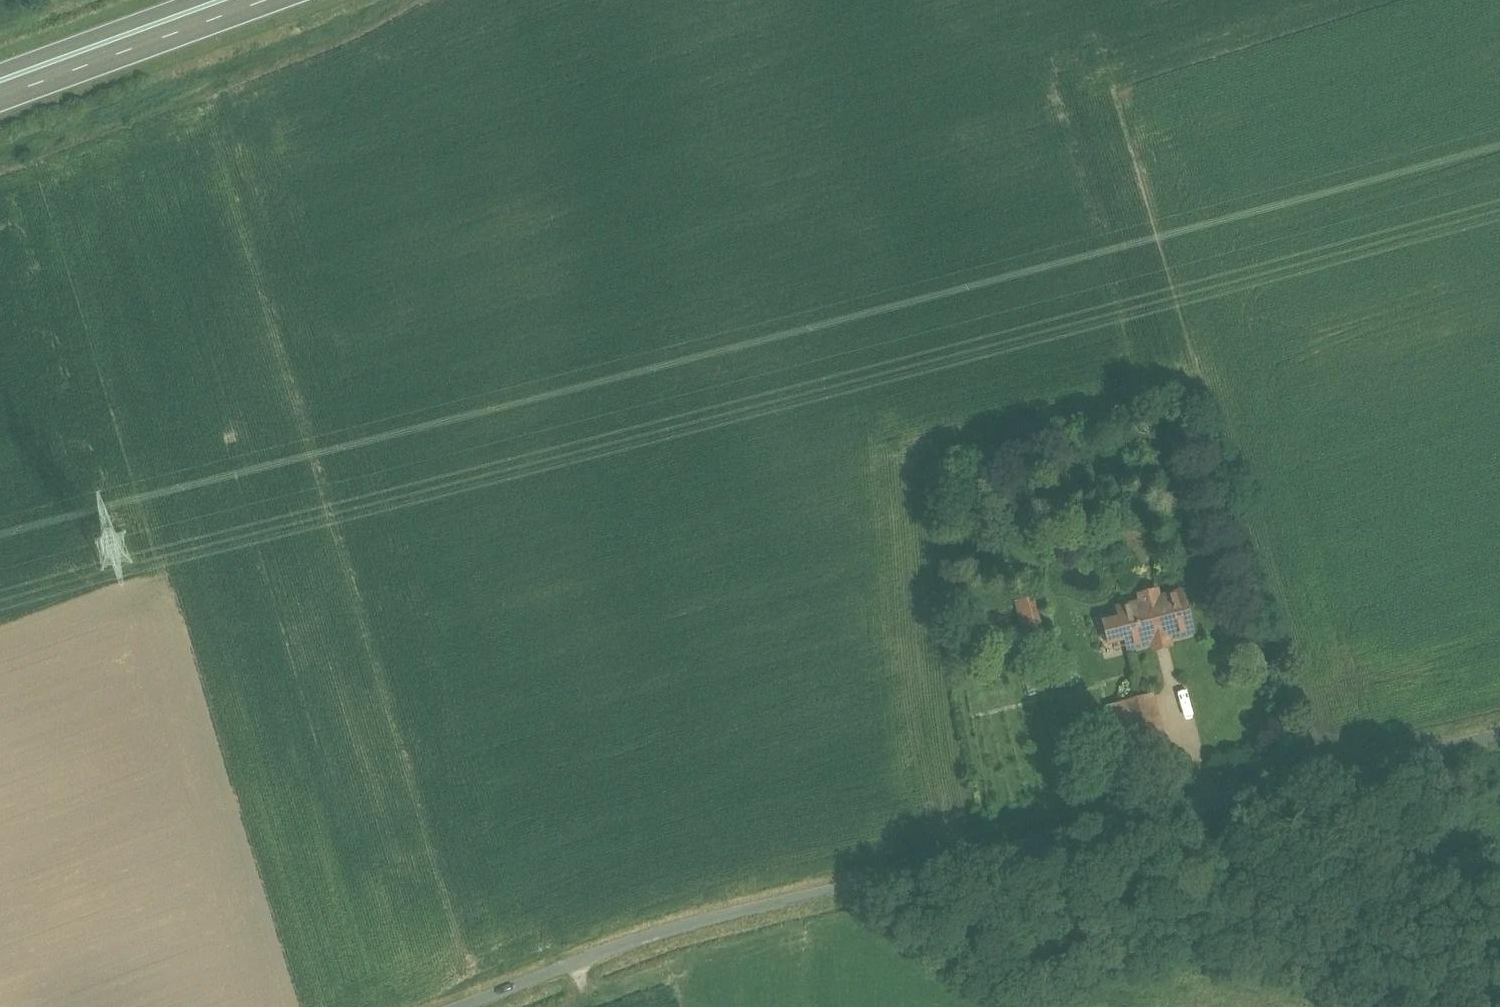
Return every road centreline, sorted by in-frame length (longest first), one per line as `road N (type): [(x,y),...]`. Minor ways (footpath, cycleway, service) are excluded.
road 1 (unclassified): [(459,1006),(628,943),(915,868),(1499,739)]
road 2 (trunk): [(0,90),(248,0)]
road 3 (track): [(1106,826),(1109,995)]

